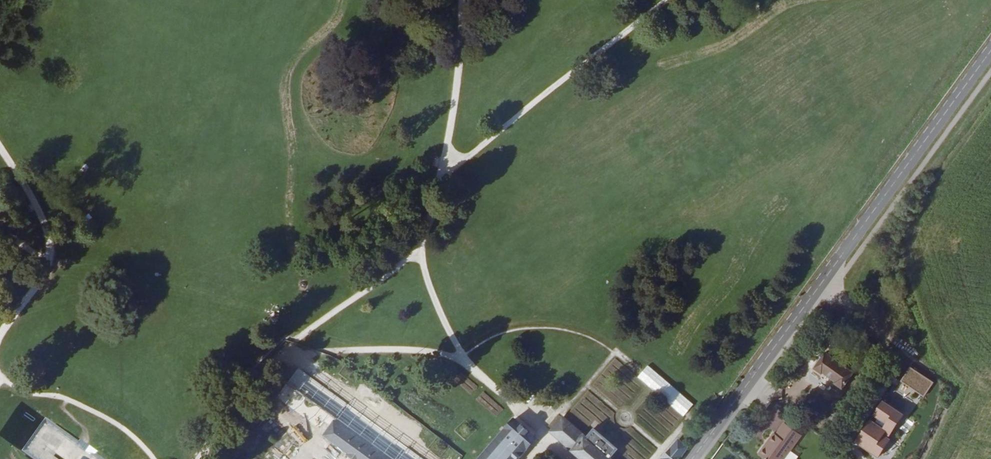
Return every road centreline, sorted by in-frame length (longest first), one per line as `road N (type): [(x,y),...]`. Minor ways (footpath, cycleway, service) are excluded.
road 1 (unclassified): [(990,51),(693,458)]

